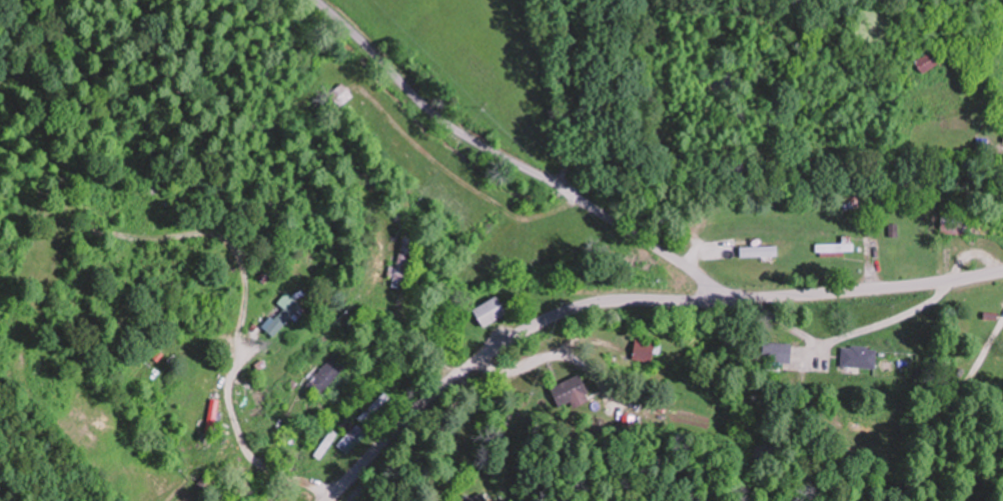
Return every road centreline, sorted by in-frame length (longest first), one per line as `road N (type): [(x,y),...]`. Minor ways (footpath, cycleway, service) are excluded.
road 1 (secondary): [(328,500),(469,367),(568,311),(595,303),(912,287),(1002,271)]
road 2 (residential): [(733,300),(576,195),(474,141),(309,0)]

